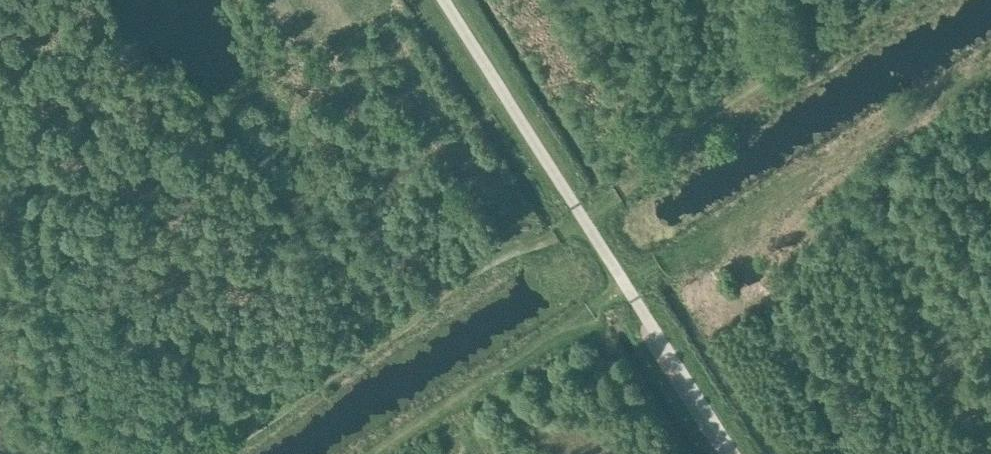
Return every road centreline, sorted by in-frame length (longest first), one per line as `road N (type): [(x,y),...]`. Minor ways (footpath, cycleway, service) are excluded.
road 1 (track): [(374,453),(624,284),(775,212),(851,149),(990,68)]
road 2 (unclassified): [(733,453),(442,0)]

